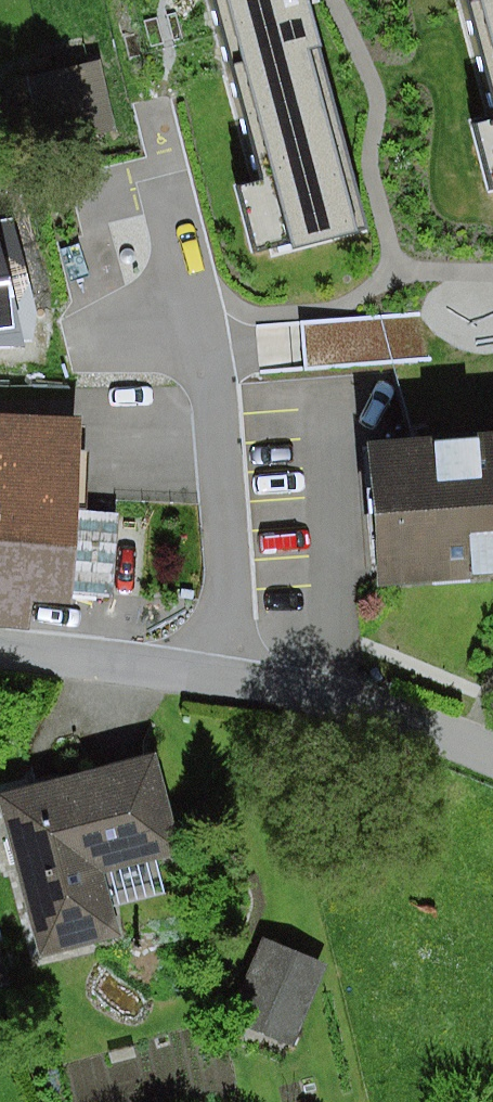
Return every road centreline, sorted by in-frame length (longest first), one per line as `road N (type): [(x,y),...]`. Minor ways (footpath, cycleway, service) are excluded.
road 1 (residential): [(0,645),(226,677),(313,698),(492,762)]

